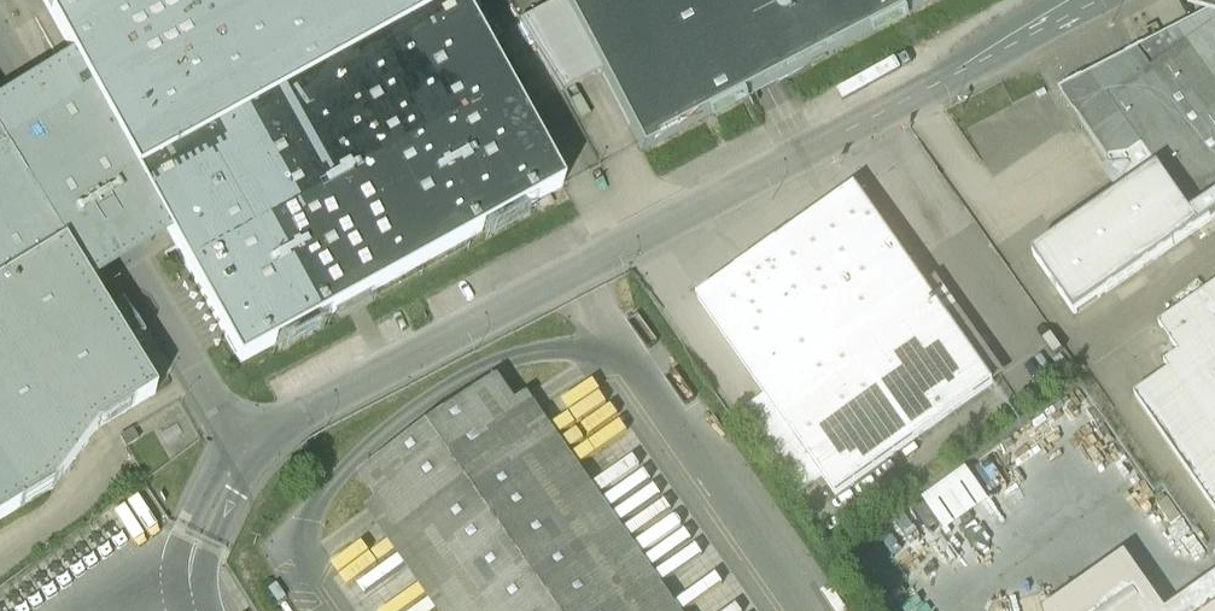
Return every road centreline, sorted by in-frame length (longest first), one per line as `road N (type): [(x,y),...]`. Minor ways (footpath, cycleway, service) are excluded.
road 1 (unclassified): [(1091,0),(250,443)]
road 2 (unclassified): [(250,443),(199,378),(0,51)]

